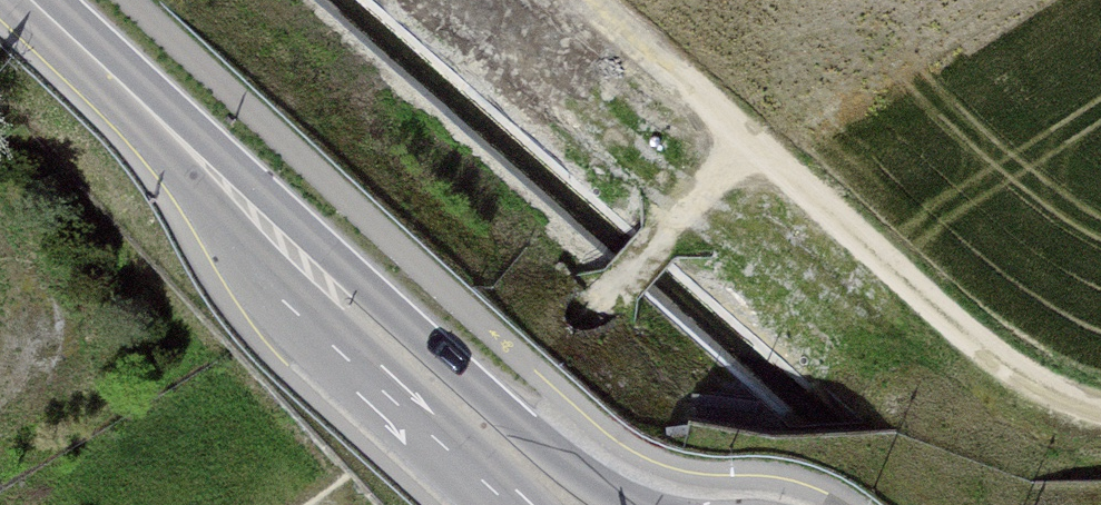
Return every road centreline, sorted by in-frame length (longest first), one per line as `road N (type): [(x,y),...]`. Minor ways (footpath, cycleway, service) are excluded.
road 1 (secondary): [(25,0),(572,504)]
road 2 (track): [(571,0),(1055,417),(1100,426)]
road 3 (track): [(743,148),(581,320),(307,504)]

